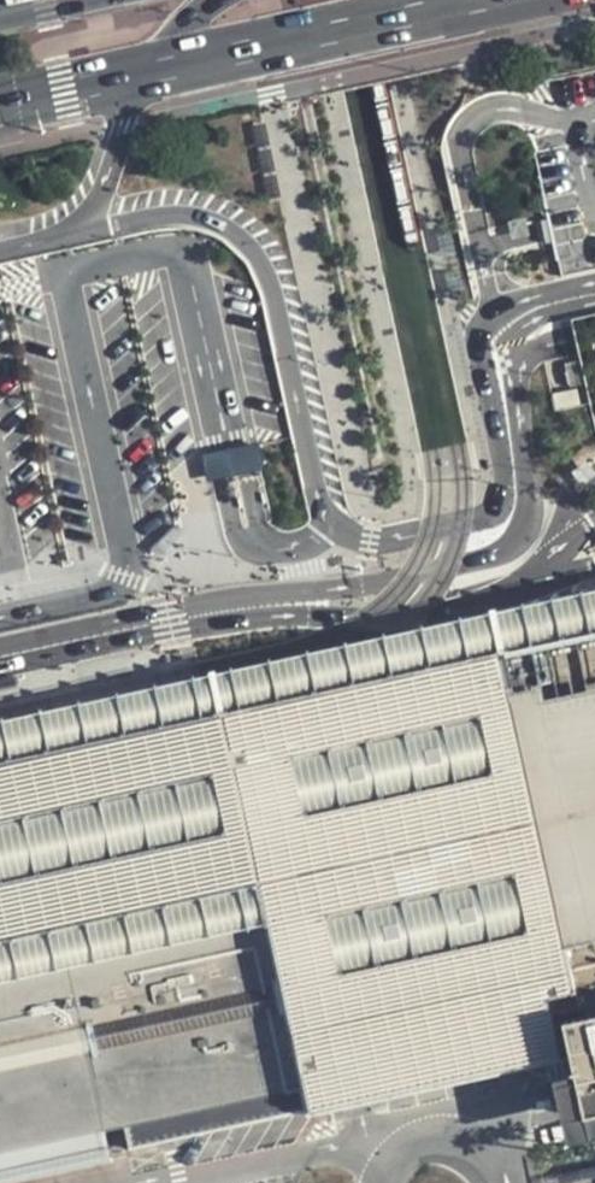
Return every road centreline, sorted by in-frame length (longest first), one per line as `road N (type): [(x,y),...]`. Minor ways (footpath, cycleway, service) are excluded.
road 1 (unclassified): [(594,282),(495,308),(480,325),(503,475),(499,506),(482,517),(373,537),(347,531),(322,508),(275,290),(245,242),(215,223),(173,215),(70,232)]
road 2 (unclassified): [(0,665),(260,615),(414,616),(594,561)]
road 3 (primary): [(151,68),(472,0)]
road 4 (tertiary): [(151,68),(98,201),(70,232)]
road 5 (primary): [(0,103),(151,68)]

